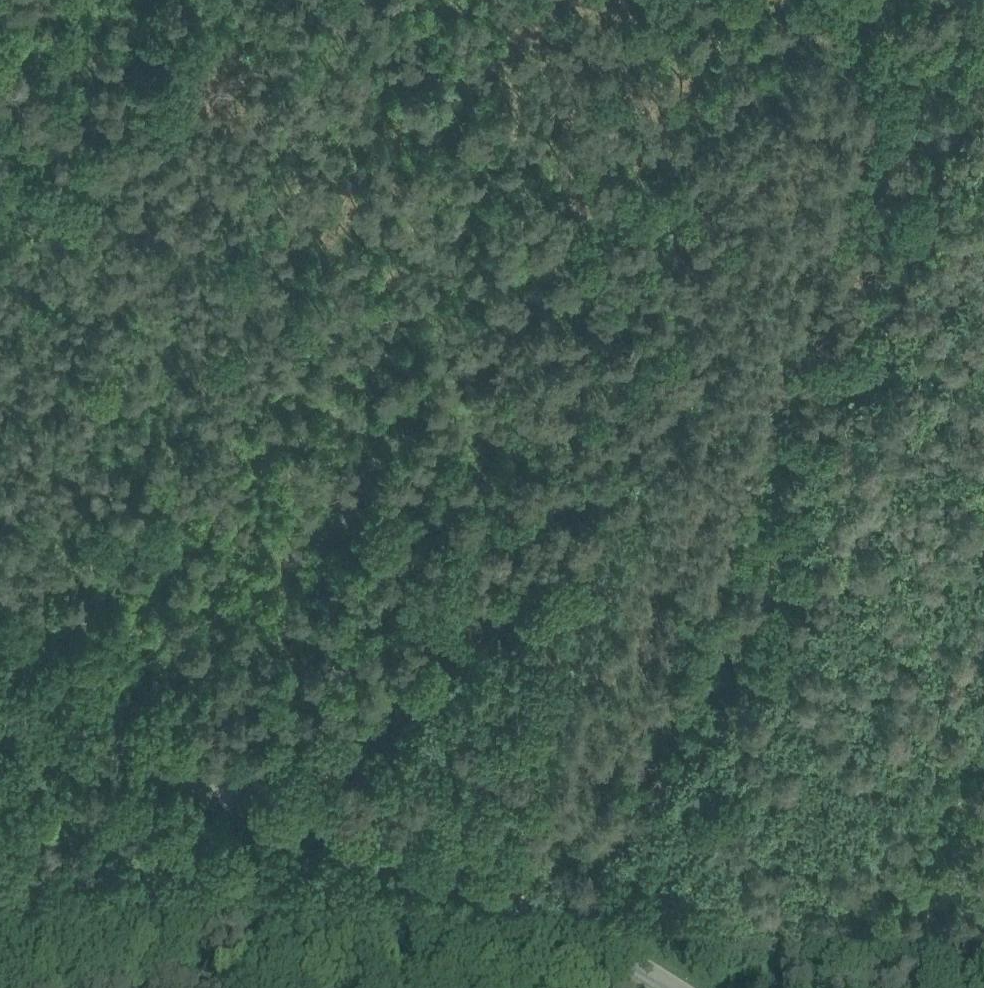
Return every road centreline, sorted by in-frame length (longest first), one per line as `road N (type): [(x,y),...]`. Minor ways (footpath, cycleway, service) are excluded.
road 1 (secondary): [(649,987),(544,919),(406,860),(0,726)]

